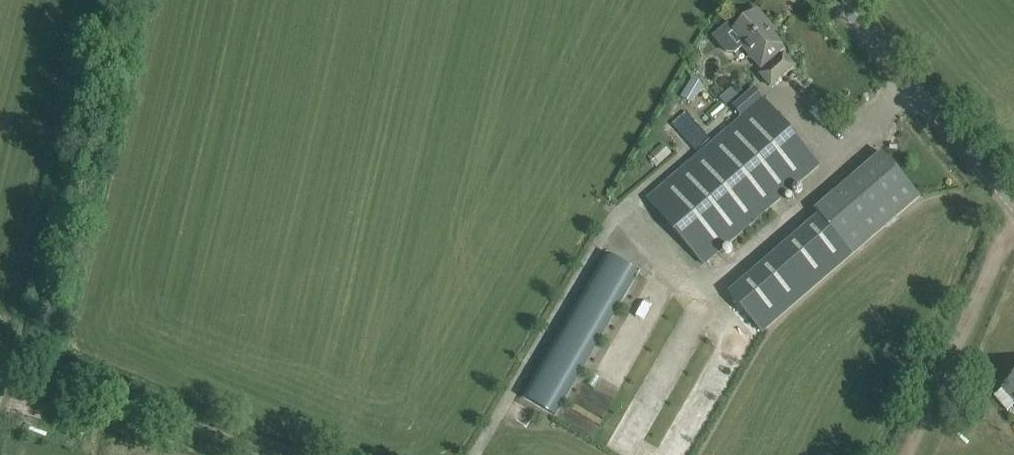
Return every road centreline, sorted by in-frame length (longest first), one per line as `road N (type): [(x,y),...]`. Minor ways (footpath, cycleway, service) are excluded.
road 1 (track): [(93,0),(8,351)]
road 2 (unclassified): [(1013,215),(837,0)]
road 3 (track): [(1013,202),(906,454)]
road 4 (track): [(250,454),(8,351)]

